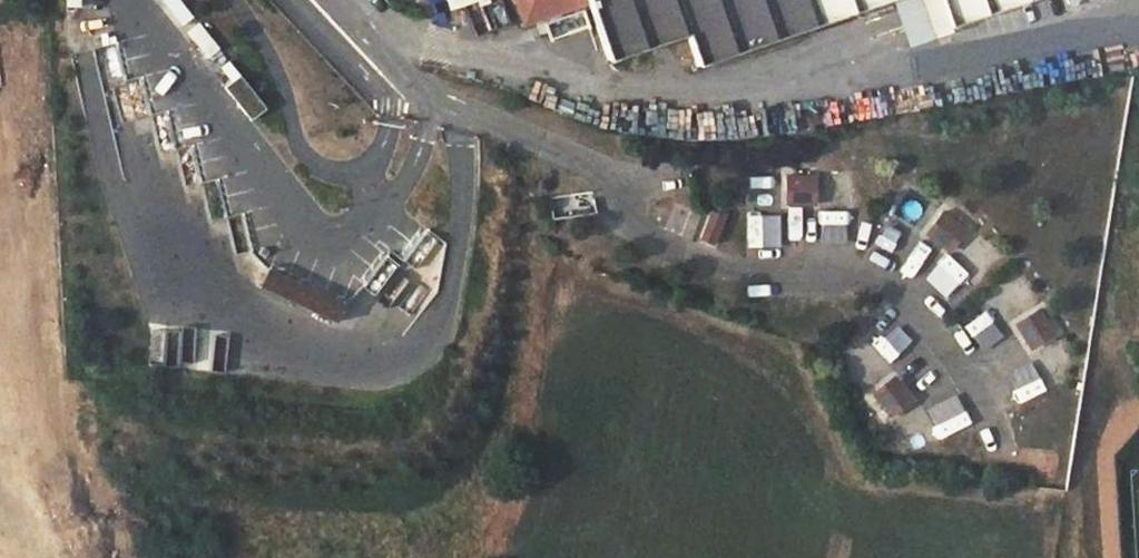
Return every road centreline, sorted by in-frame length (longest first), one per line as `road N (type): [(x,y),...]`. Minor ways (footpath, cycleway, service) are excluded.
road 1 (unclassified): [(336,0),(413,82),(605,169),(643,236),(688,253)]
road 2 (track): [(0,376),(63,557)]

